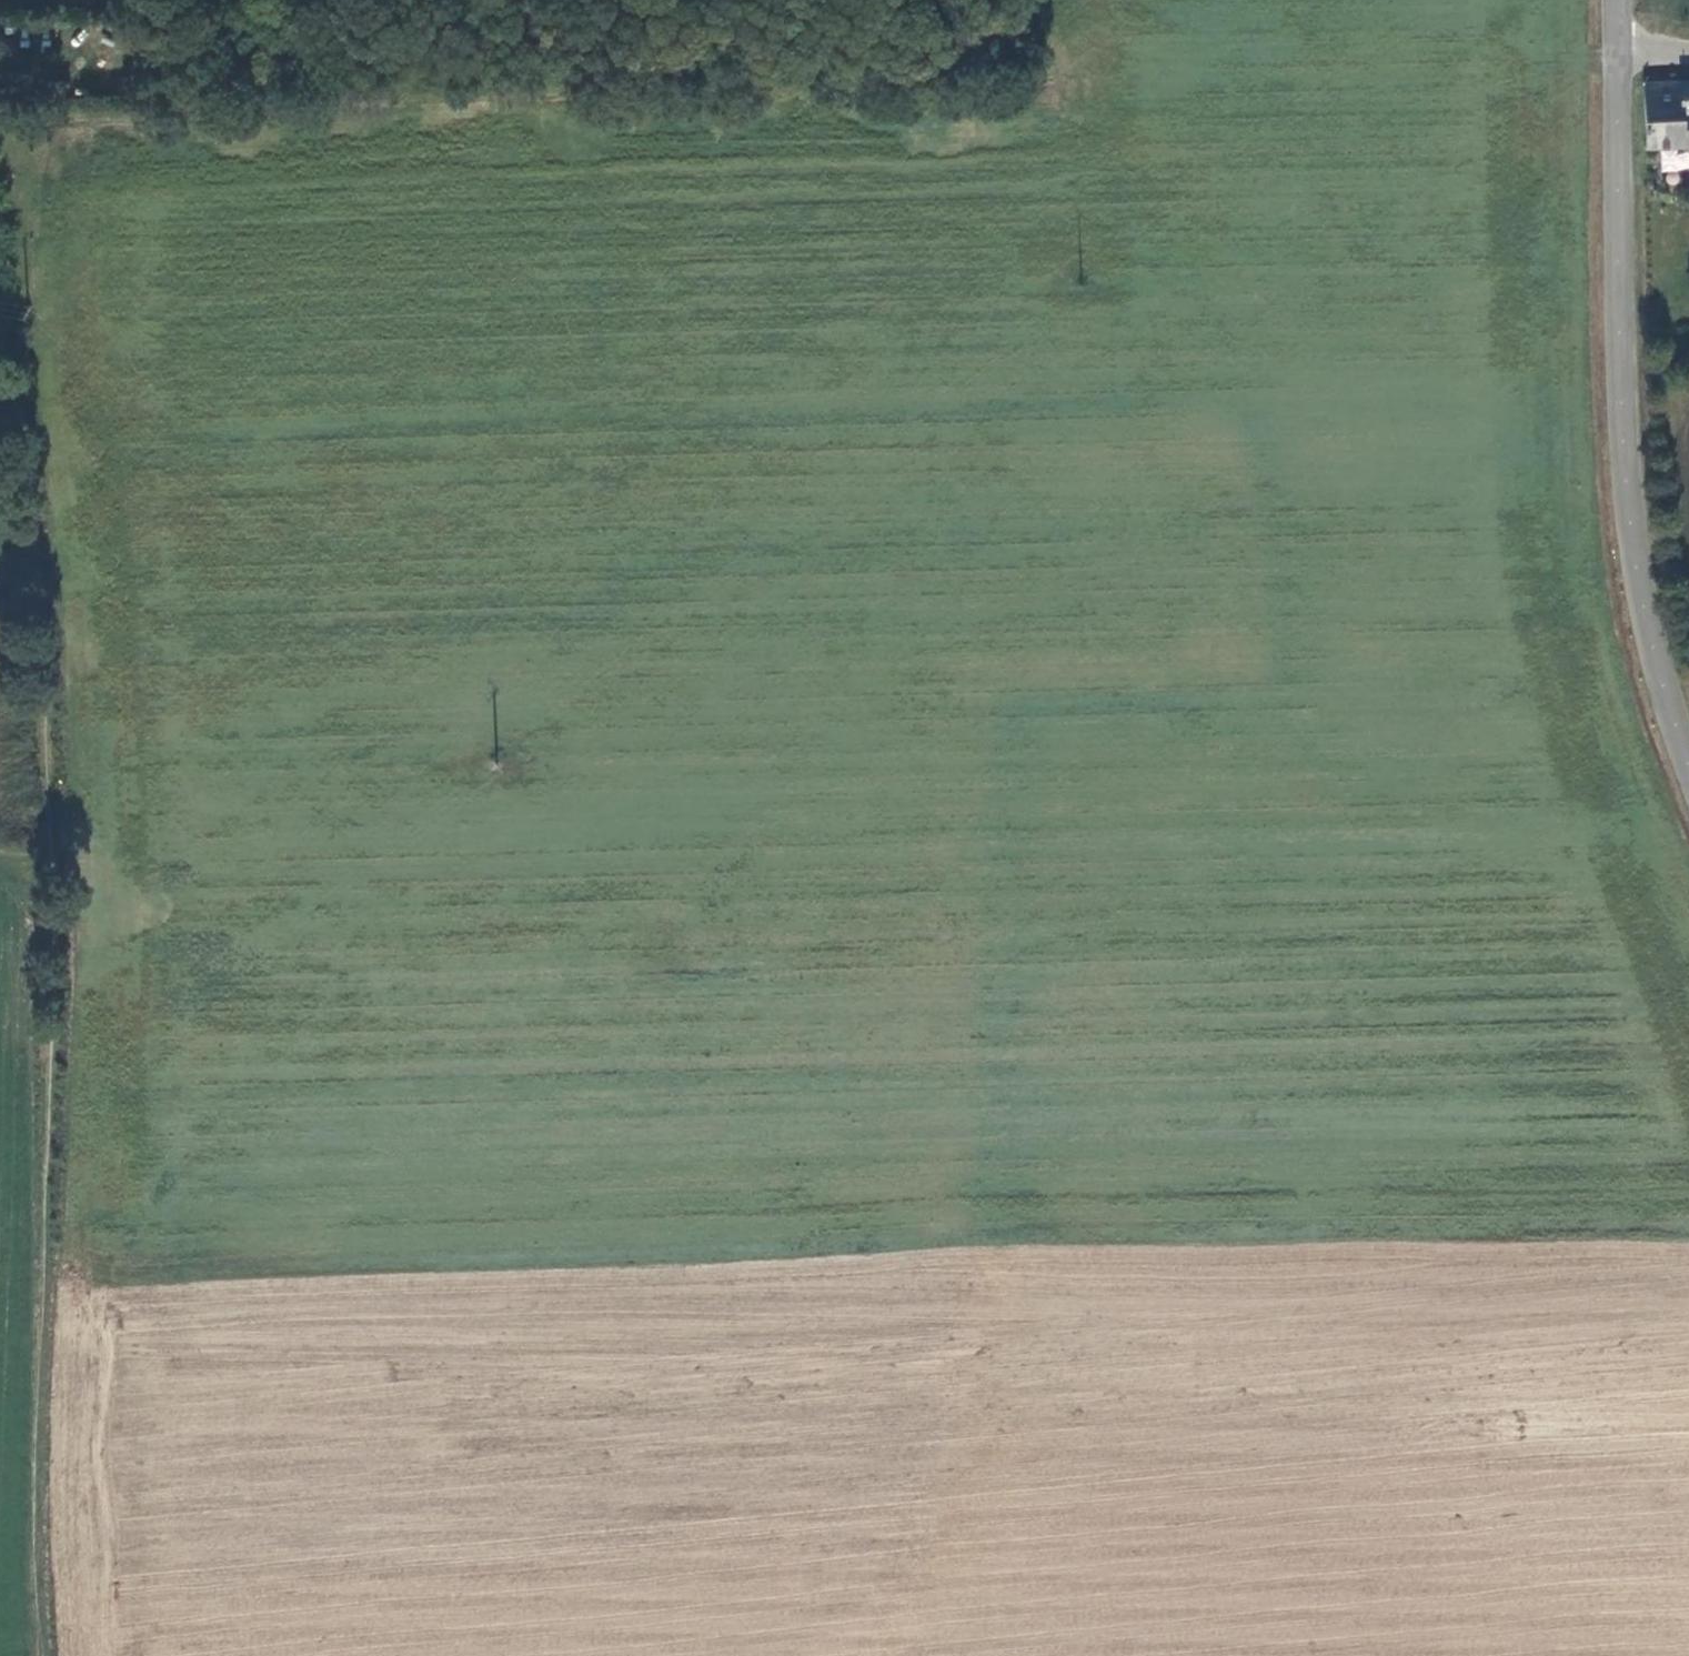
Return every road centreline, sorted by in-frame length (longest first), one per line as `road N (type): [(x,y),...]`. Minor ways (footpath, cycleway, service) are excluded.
road 1 (track): [(0,383),(29,529),(54,991),(42,1506),(50,1655)]
road 2 (tertiary): [(1688,767),(1653,655),(1636,542),(1619,357),(1618,0)]

